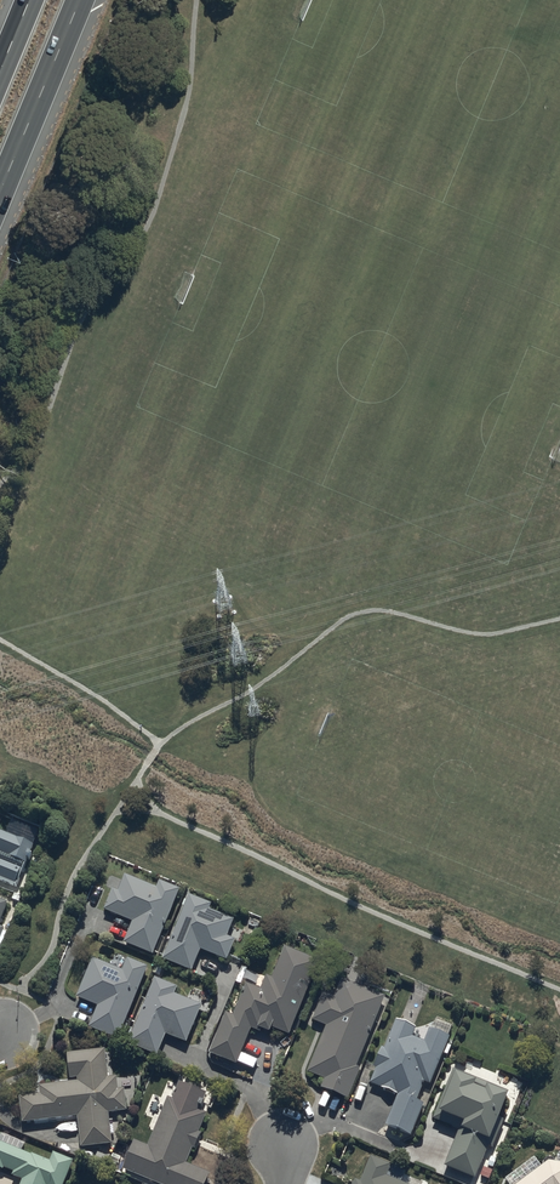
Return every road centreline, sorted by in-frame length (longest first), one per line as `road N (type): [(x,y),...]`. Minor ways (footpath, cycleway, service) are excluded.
road 1 (trunk): [(80,0),(0,192)]

